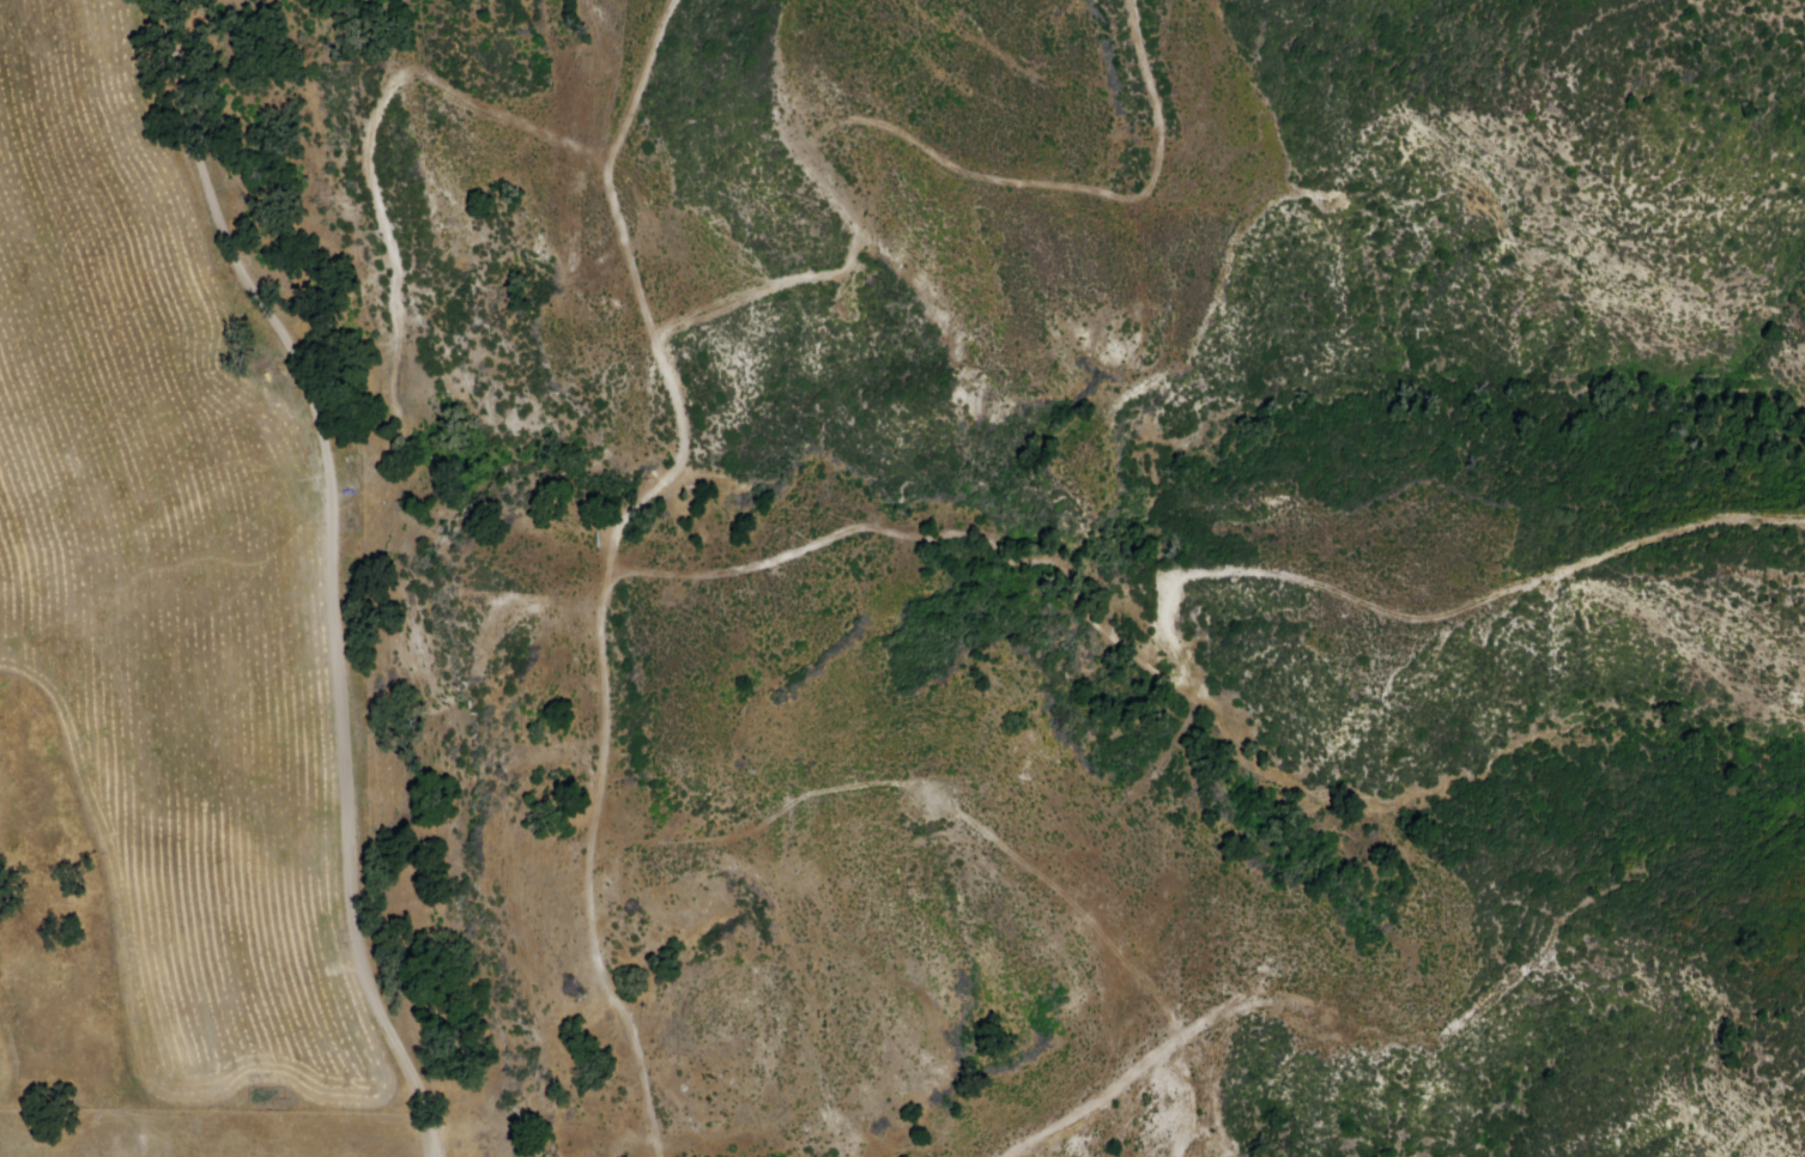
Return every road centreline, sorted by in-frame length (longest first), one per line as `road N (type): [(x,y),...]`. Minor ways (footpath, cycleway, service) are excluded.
road 1 (residential): [(427,1156),(417,1096),(349,879),(347,770),(314,393),(297,344),(222,232),(199,180),(157,0)]

